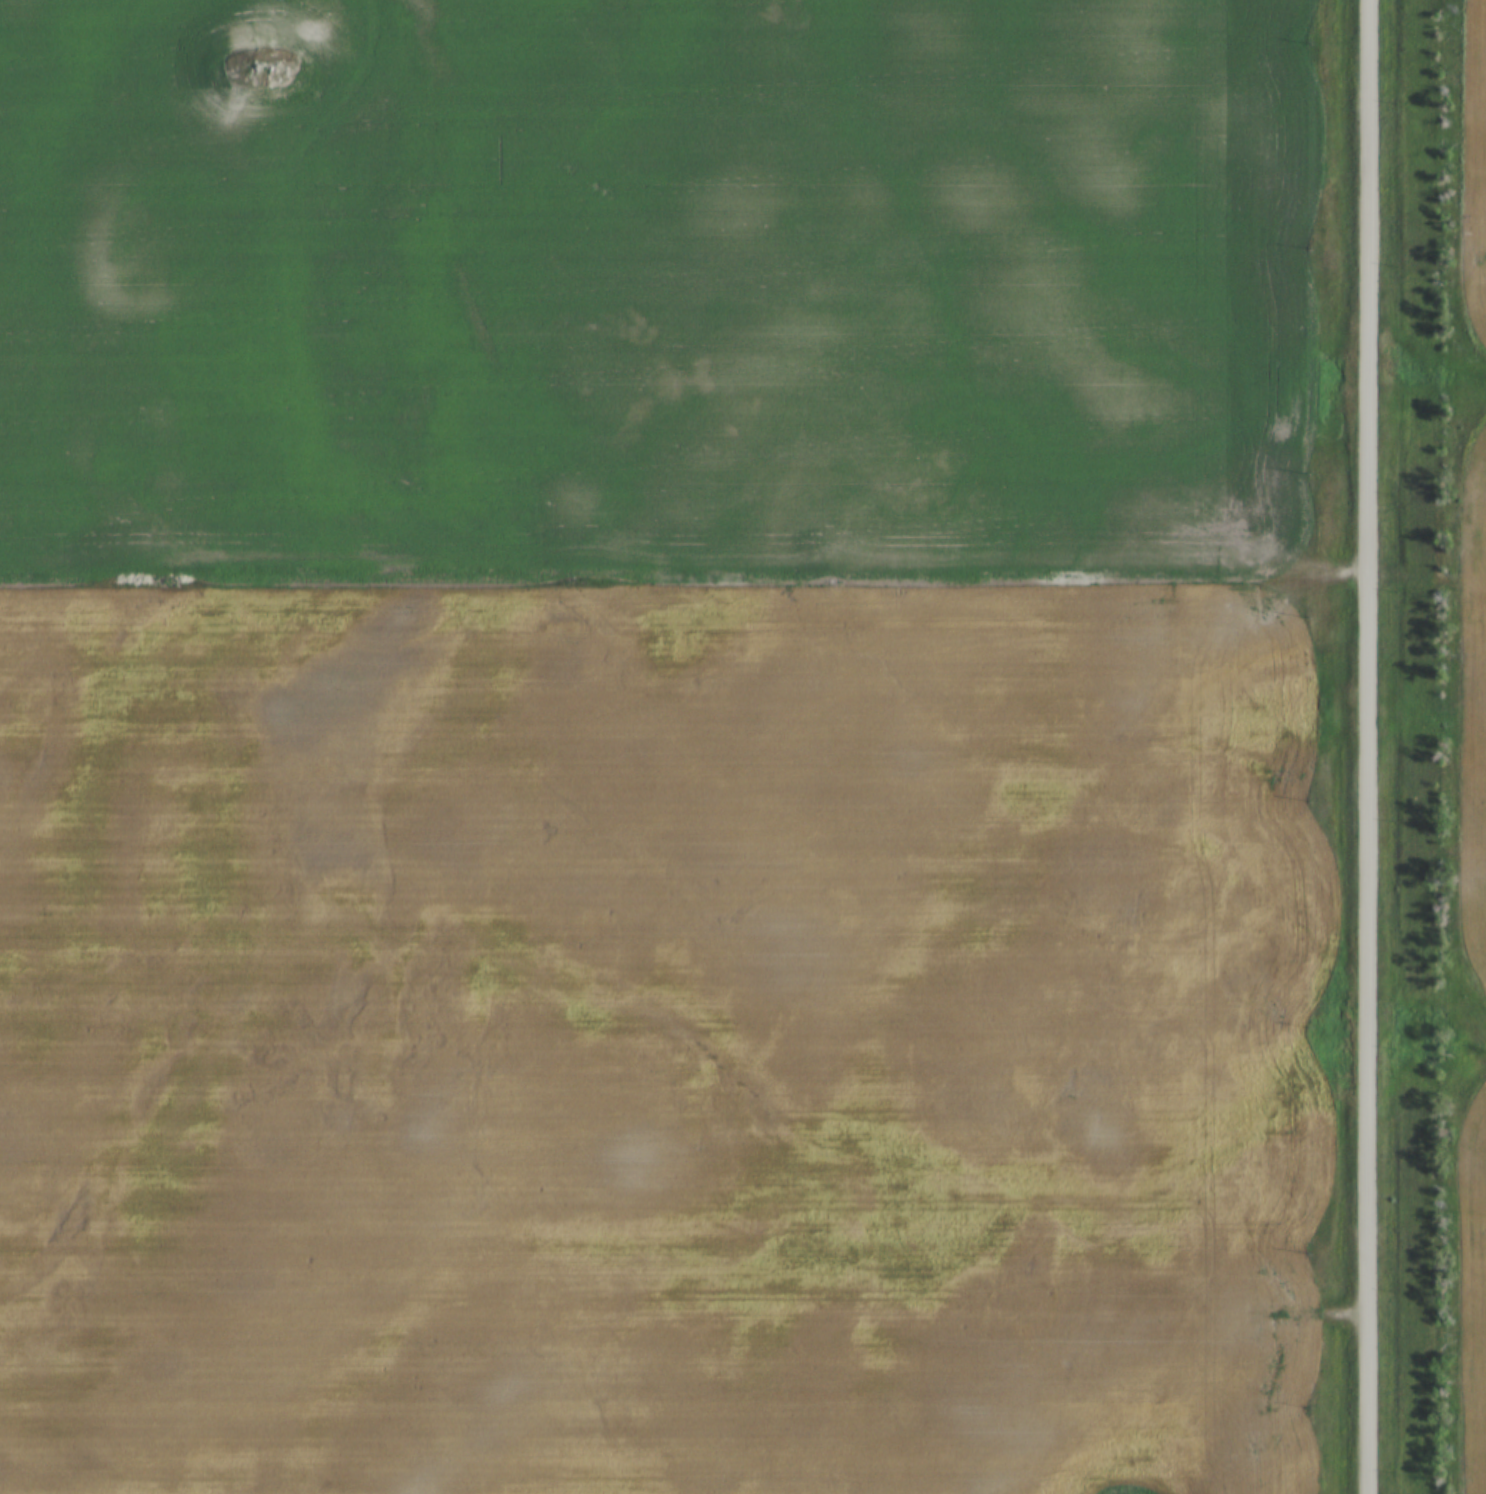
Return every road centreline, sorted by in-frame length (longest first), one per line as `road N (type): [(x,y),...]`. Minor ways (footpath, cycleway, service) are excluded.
road 1 (tertiary): [(1369,1493),(1369,0)]

